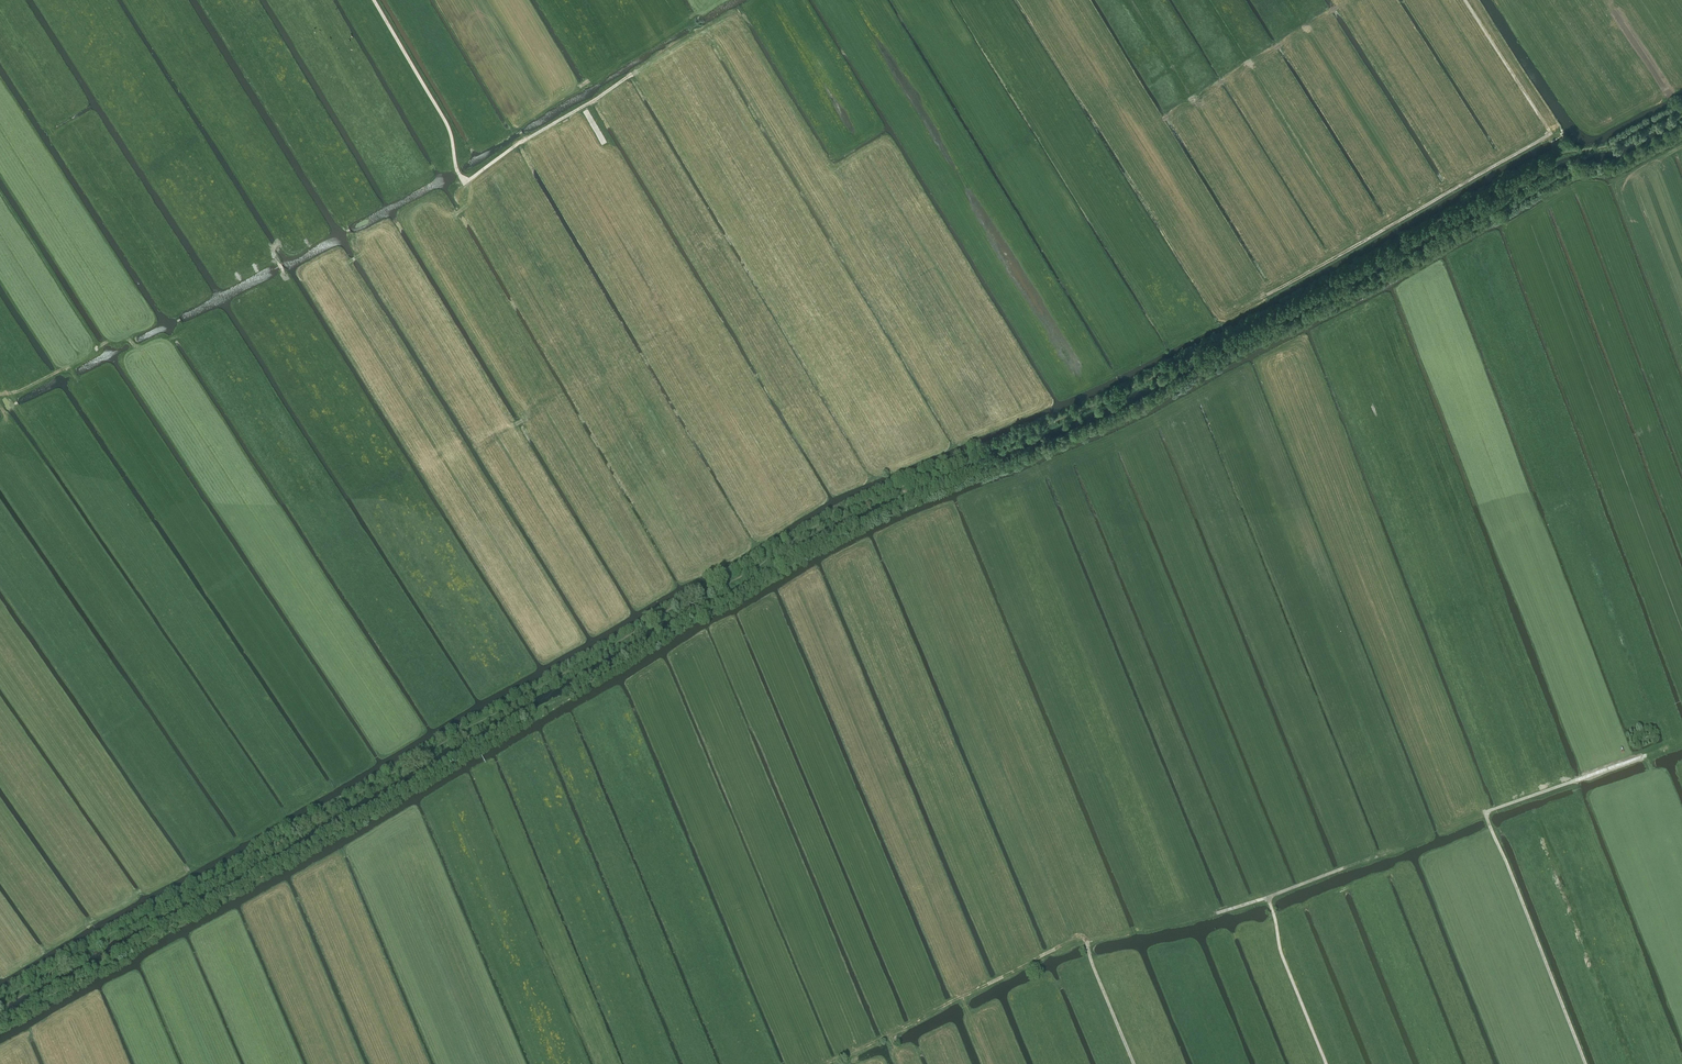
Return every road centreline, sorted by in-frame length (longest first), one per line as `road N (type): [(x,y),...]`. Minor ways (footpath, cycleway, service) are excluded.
road 1 (track): [(1465,0),(1551,134),(1220,320)]
road 2 (track): [(373,0),(448,125),(462,179),(632,73)]
road 3 (track): [(1585,1063),(1485,812),(1574,781)]
road 4 (track): [(1326,1063),(1269,901),(1343,868)]
road 5 (track): [(1134,1063),(1086,939)]

